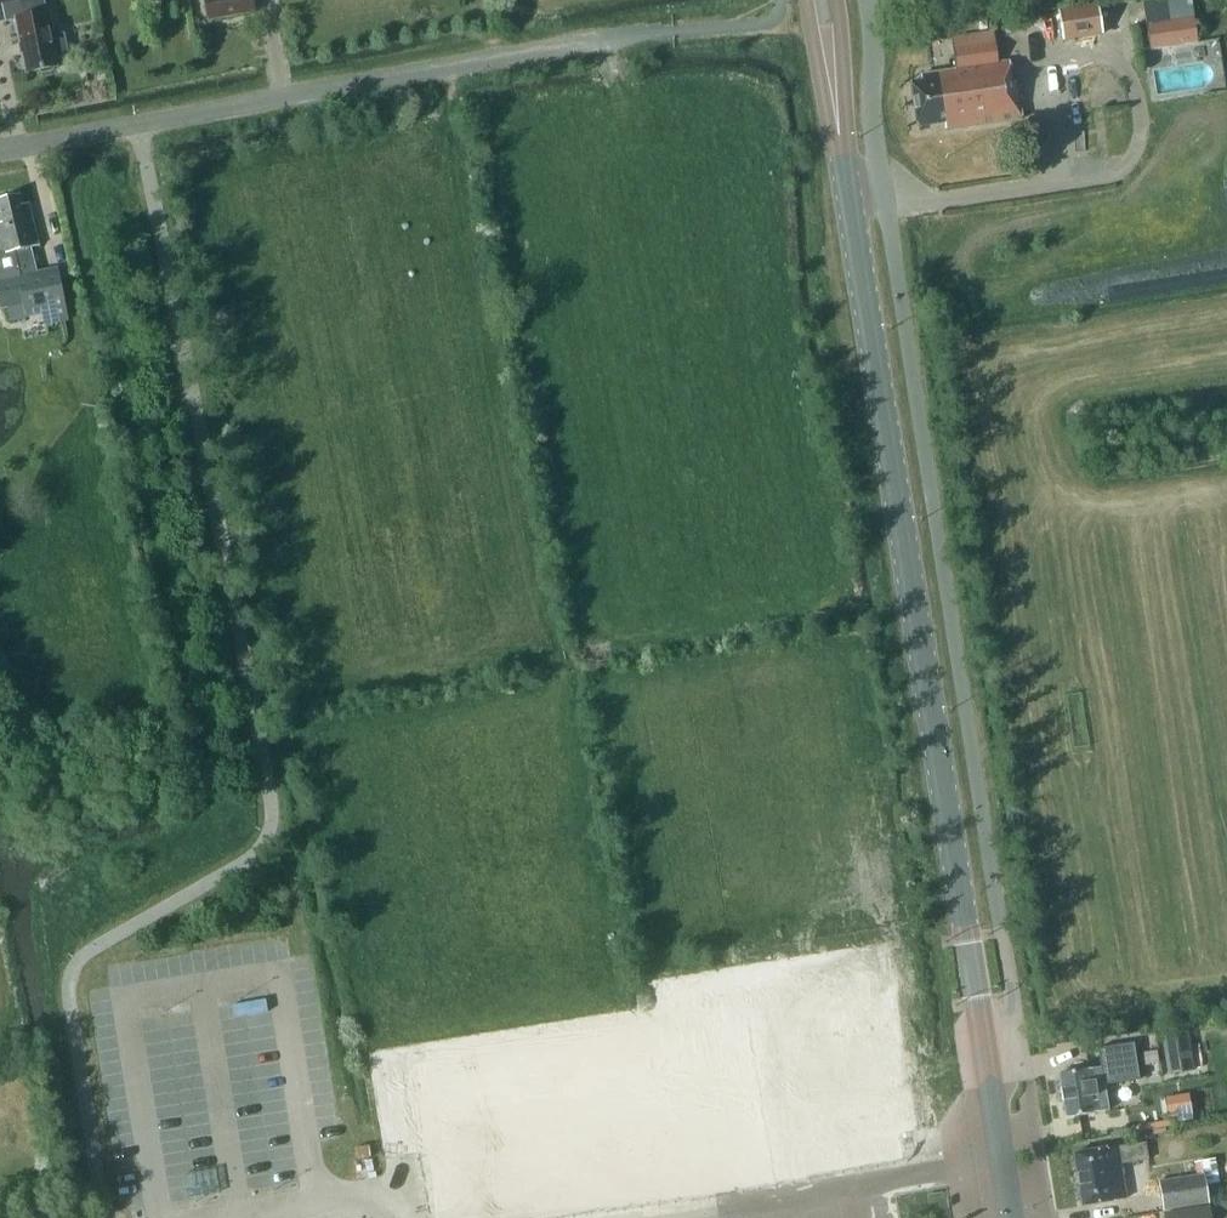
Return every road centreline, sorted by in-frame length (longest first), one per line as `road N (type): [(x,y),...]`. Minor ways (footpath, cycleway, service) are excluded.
road 1 (tertiary): [(1010,1217),(816,0)]
road 2 (track): [(150,181),(94,197),(88,210),(93,244),(217,818),(229,830),(265,837)]
road 3 (unclassified): [(0,152),(671,32)]

